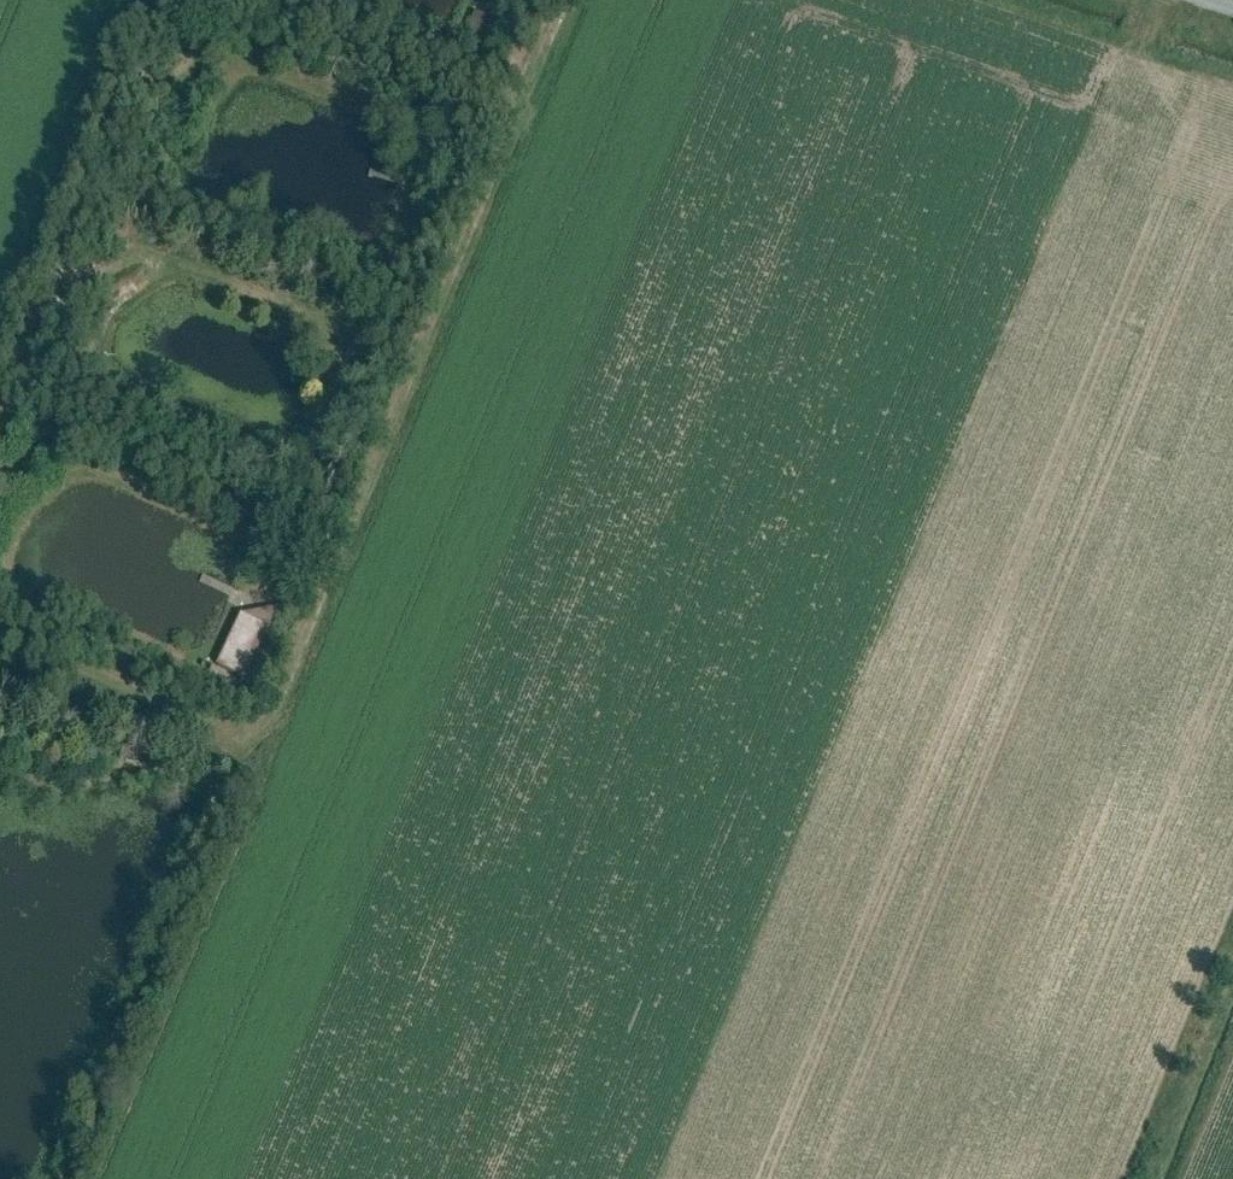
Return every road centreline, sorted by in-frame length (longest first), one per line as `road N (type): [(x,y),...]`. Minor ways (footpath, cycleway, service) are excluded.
road 1 (track): [(0,403),(160,0)]

